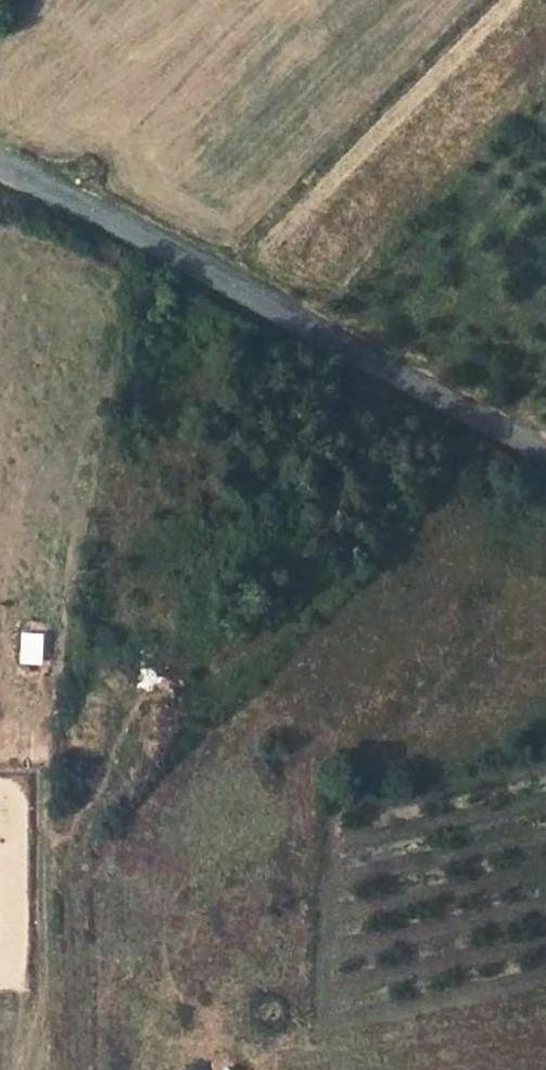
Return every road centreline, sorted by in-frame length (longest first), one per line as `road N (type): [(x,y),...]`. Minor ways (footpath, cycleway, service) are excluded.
road 1 (tertiary): [(0,165),(545,455)]

